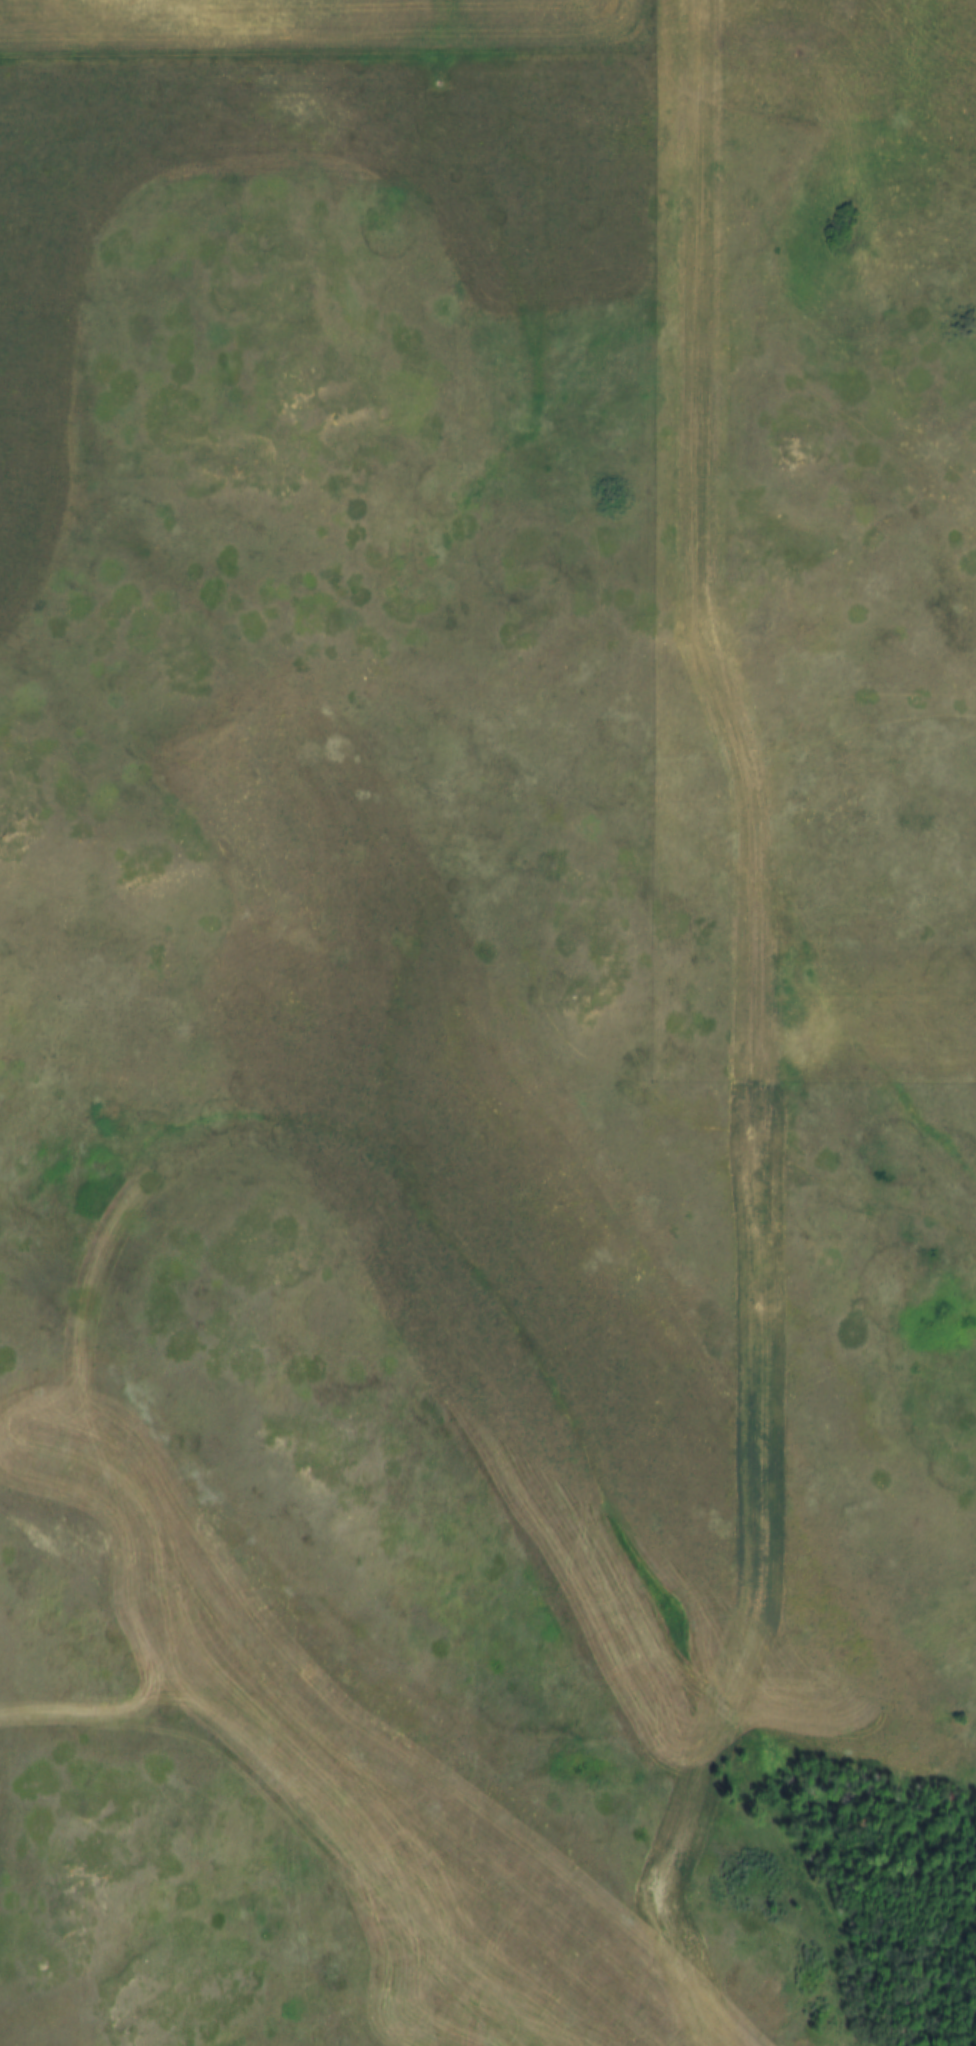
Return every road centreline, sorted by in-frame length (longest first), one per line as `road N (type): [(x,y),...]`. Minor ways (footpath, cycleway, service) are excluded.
road 1 (track): [(514,2045),(233,1762),(174,1738),(0,1723)]

